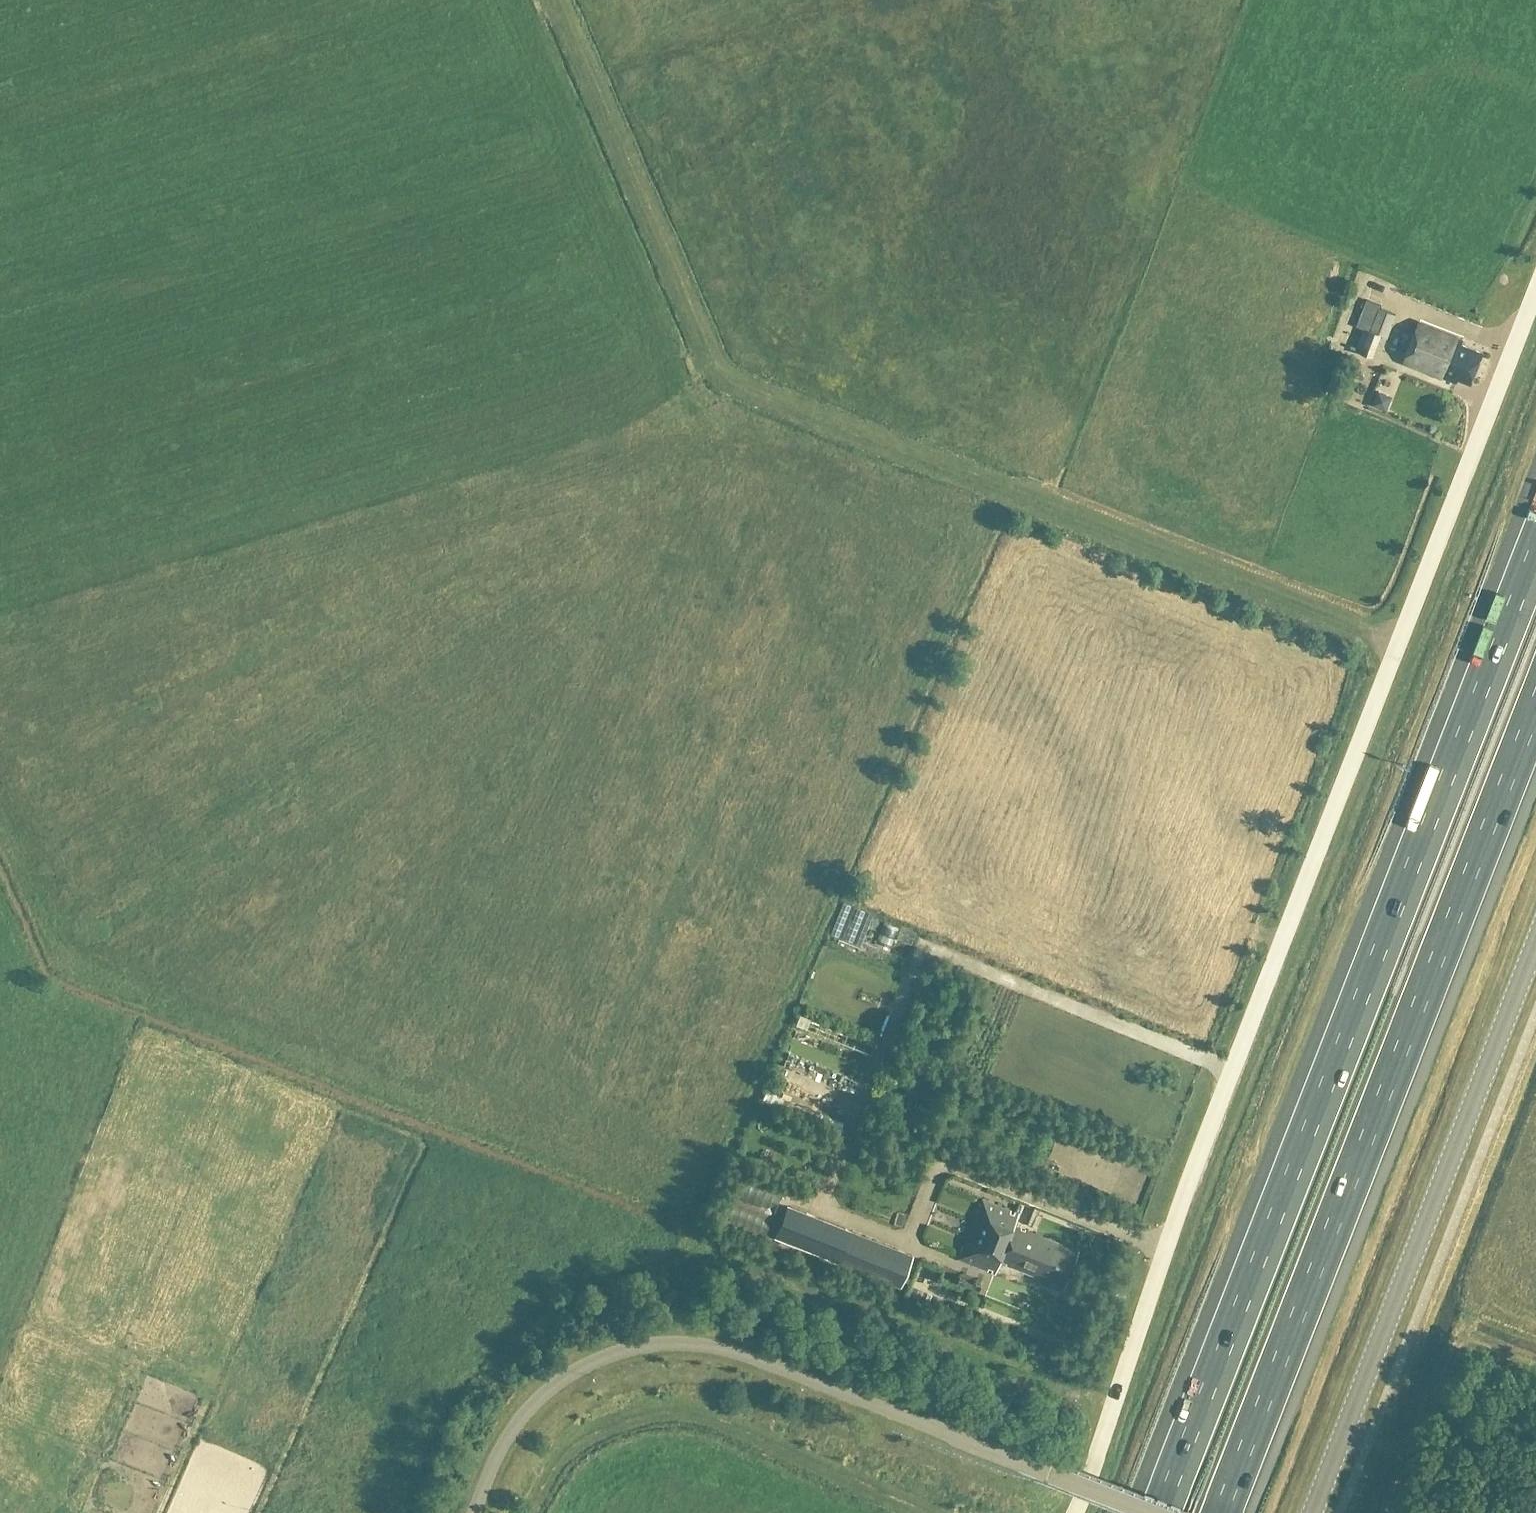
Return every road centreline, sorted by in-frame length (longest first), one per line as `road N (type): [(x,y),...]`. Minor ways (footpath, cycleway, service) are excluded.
road 1 (unclassified): [(1074,1512),(1198,1158),(1535,290)]
road 2 (track): [(1398,644),(712,375),(551,0)]
road 3 (motorway): [(1535,552),(1158,1512)]
road 4 (motorway): [(1224,1512),(1535,711)]
road 5 (unclassified): [(477,1512),(502,1454),(552,1394),(600,1364),(666,1348),(764,1365),(1026,1468)]
road 6 (unclassified): [(1312,1512),(1535,942)]
road 7 (unclassified): [(1143,1512),(1026,1468)]

